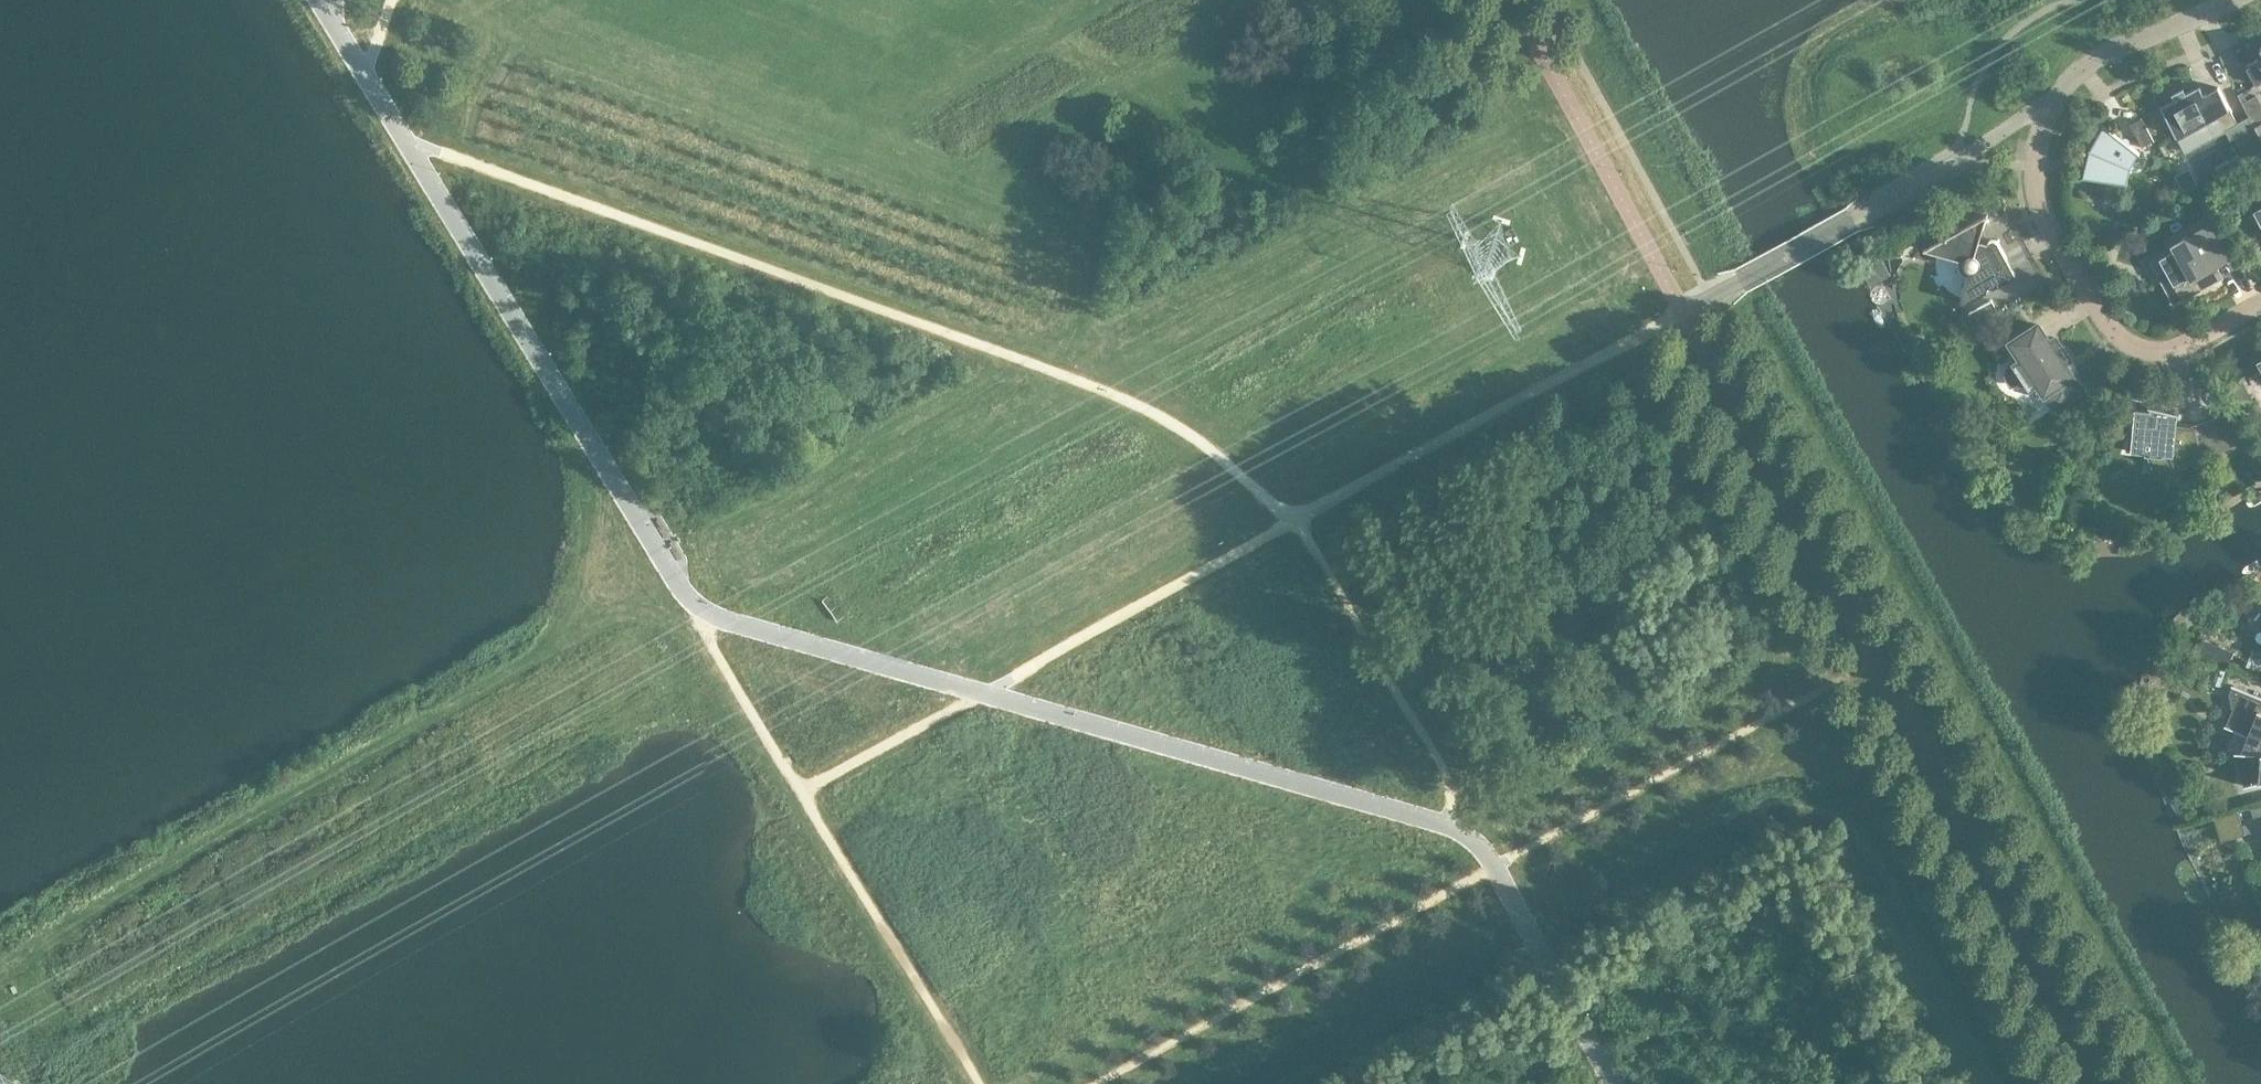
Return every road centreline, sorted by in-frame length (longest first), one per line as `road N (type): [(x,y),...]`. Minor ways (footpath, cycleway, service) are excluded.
road 1 (residential): [(2260,304),(2180,347),(2146,348),(2117,336),(2037,205),(2033,161),(2047,111),(2090,62),(2232,0)]

